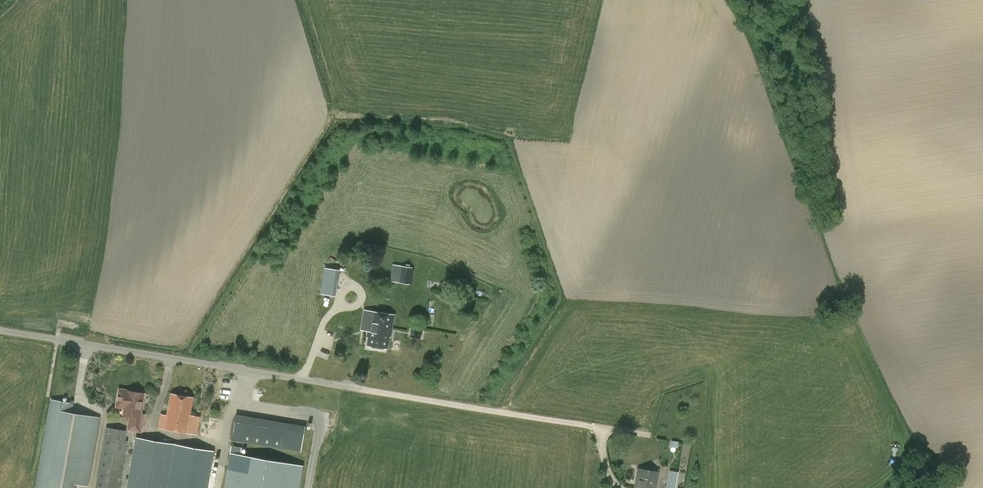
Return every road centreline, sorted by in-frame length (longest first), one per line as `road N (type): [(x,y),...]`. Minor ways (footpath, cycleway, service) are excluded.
road 1 (unclassified): [(589,426),(0,331)]

